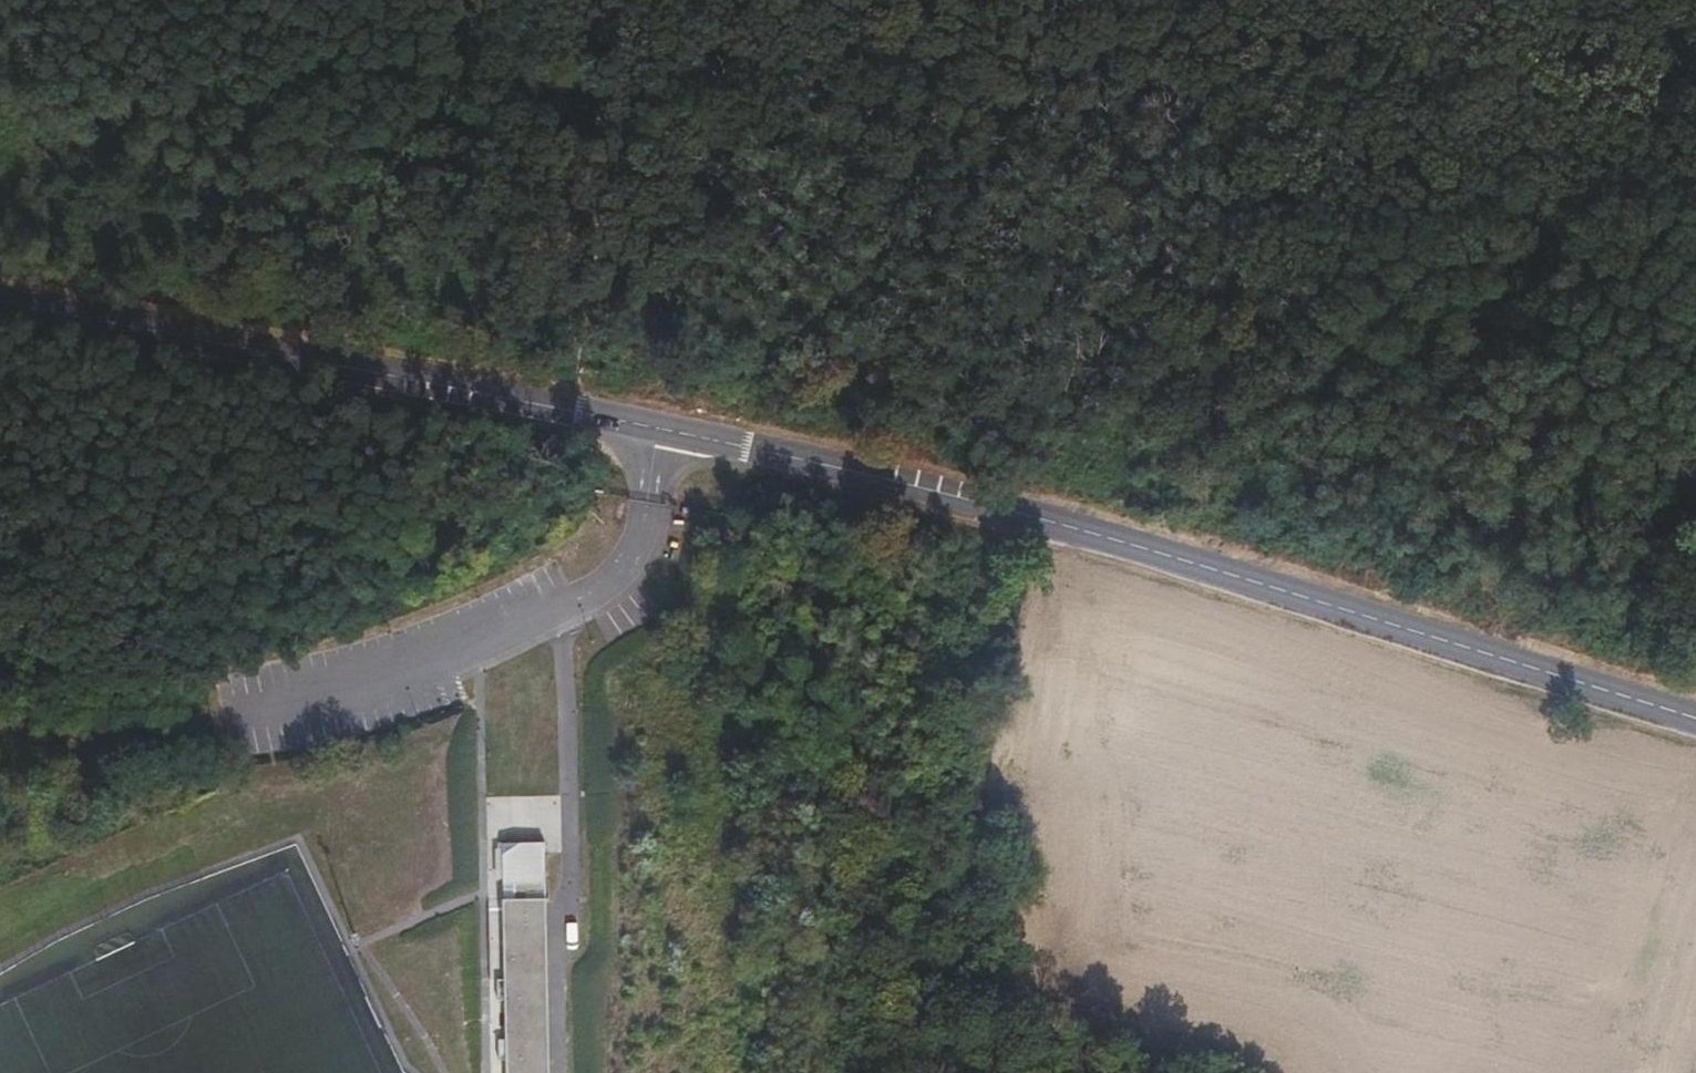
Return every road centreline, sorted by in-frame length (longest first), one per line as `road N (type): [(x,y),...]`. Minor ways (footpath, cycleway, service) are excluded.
road 1 (tertiary): [(0,302),(836,467),(1075,528),(1695,718)]

